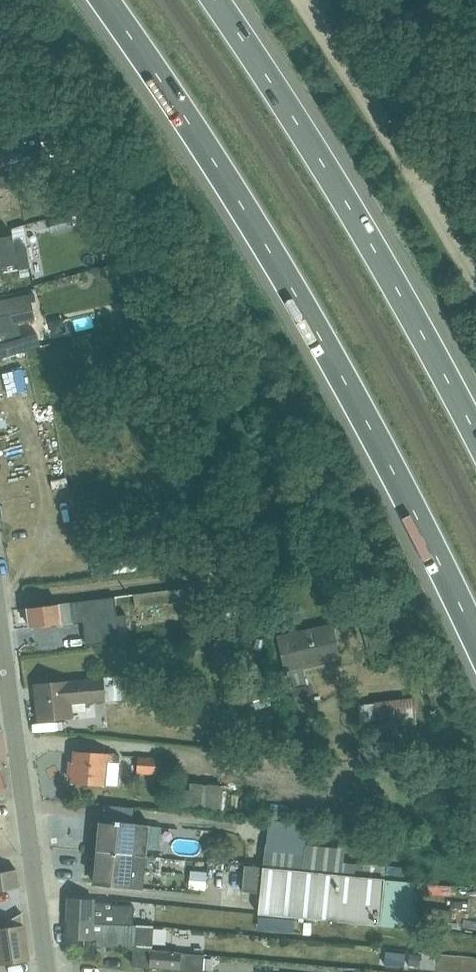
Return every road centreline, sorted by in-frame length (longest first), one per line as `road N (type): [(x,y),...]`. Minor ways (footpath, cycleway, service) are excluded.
road 1 (motorway): [(103,0),(299,301),(475,641)]
road 2 (motorway): [(475,435),(379,256),(215,0)]
road 3 (residential): [(0,614),(50,971)]
road 4 (unclassified): [(311,0),(475,274)]

